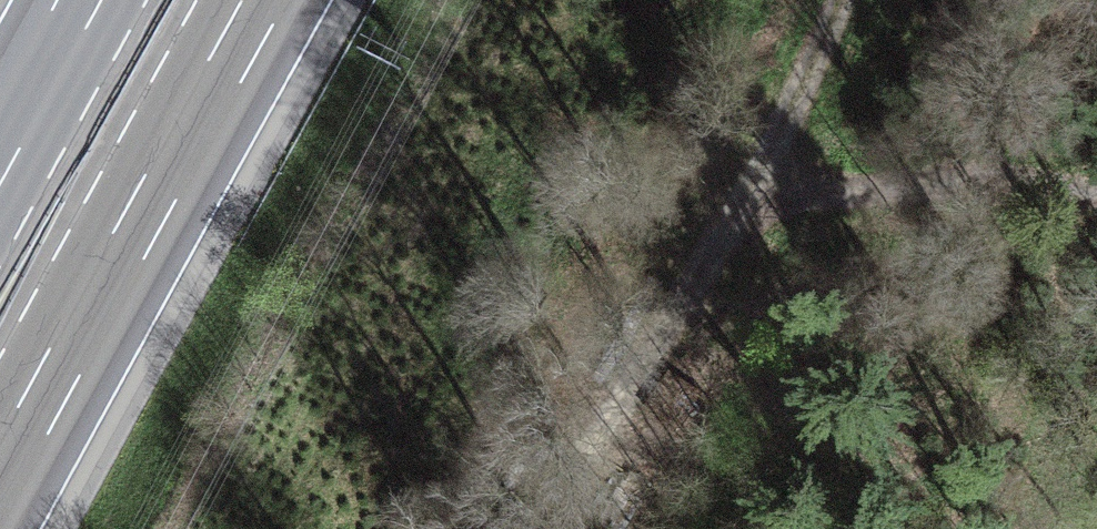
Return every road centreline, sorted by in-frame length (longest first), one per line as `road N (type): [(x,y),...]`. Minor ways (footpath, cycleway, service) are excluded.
road 1 (motorway): [(0,484),(266,0)]
road 2 (track): [(537,528),(755,182)]
road 3 (track): [(755,182),(978,181),(1096,205)]
road 4 (track): [(847,0),(755,182)]
road 5 (motorway): [(81,0),(0,146)]

